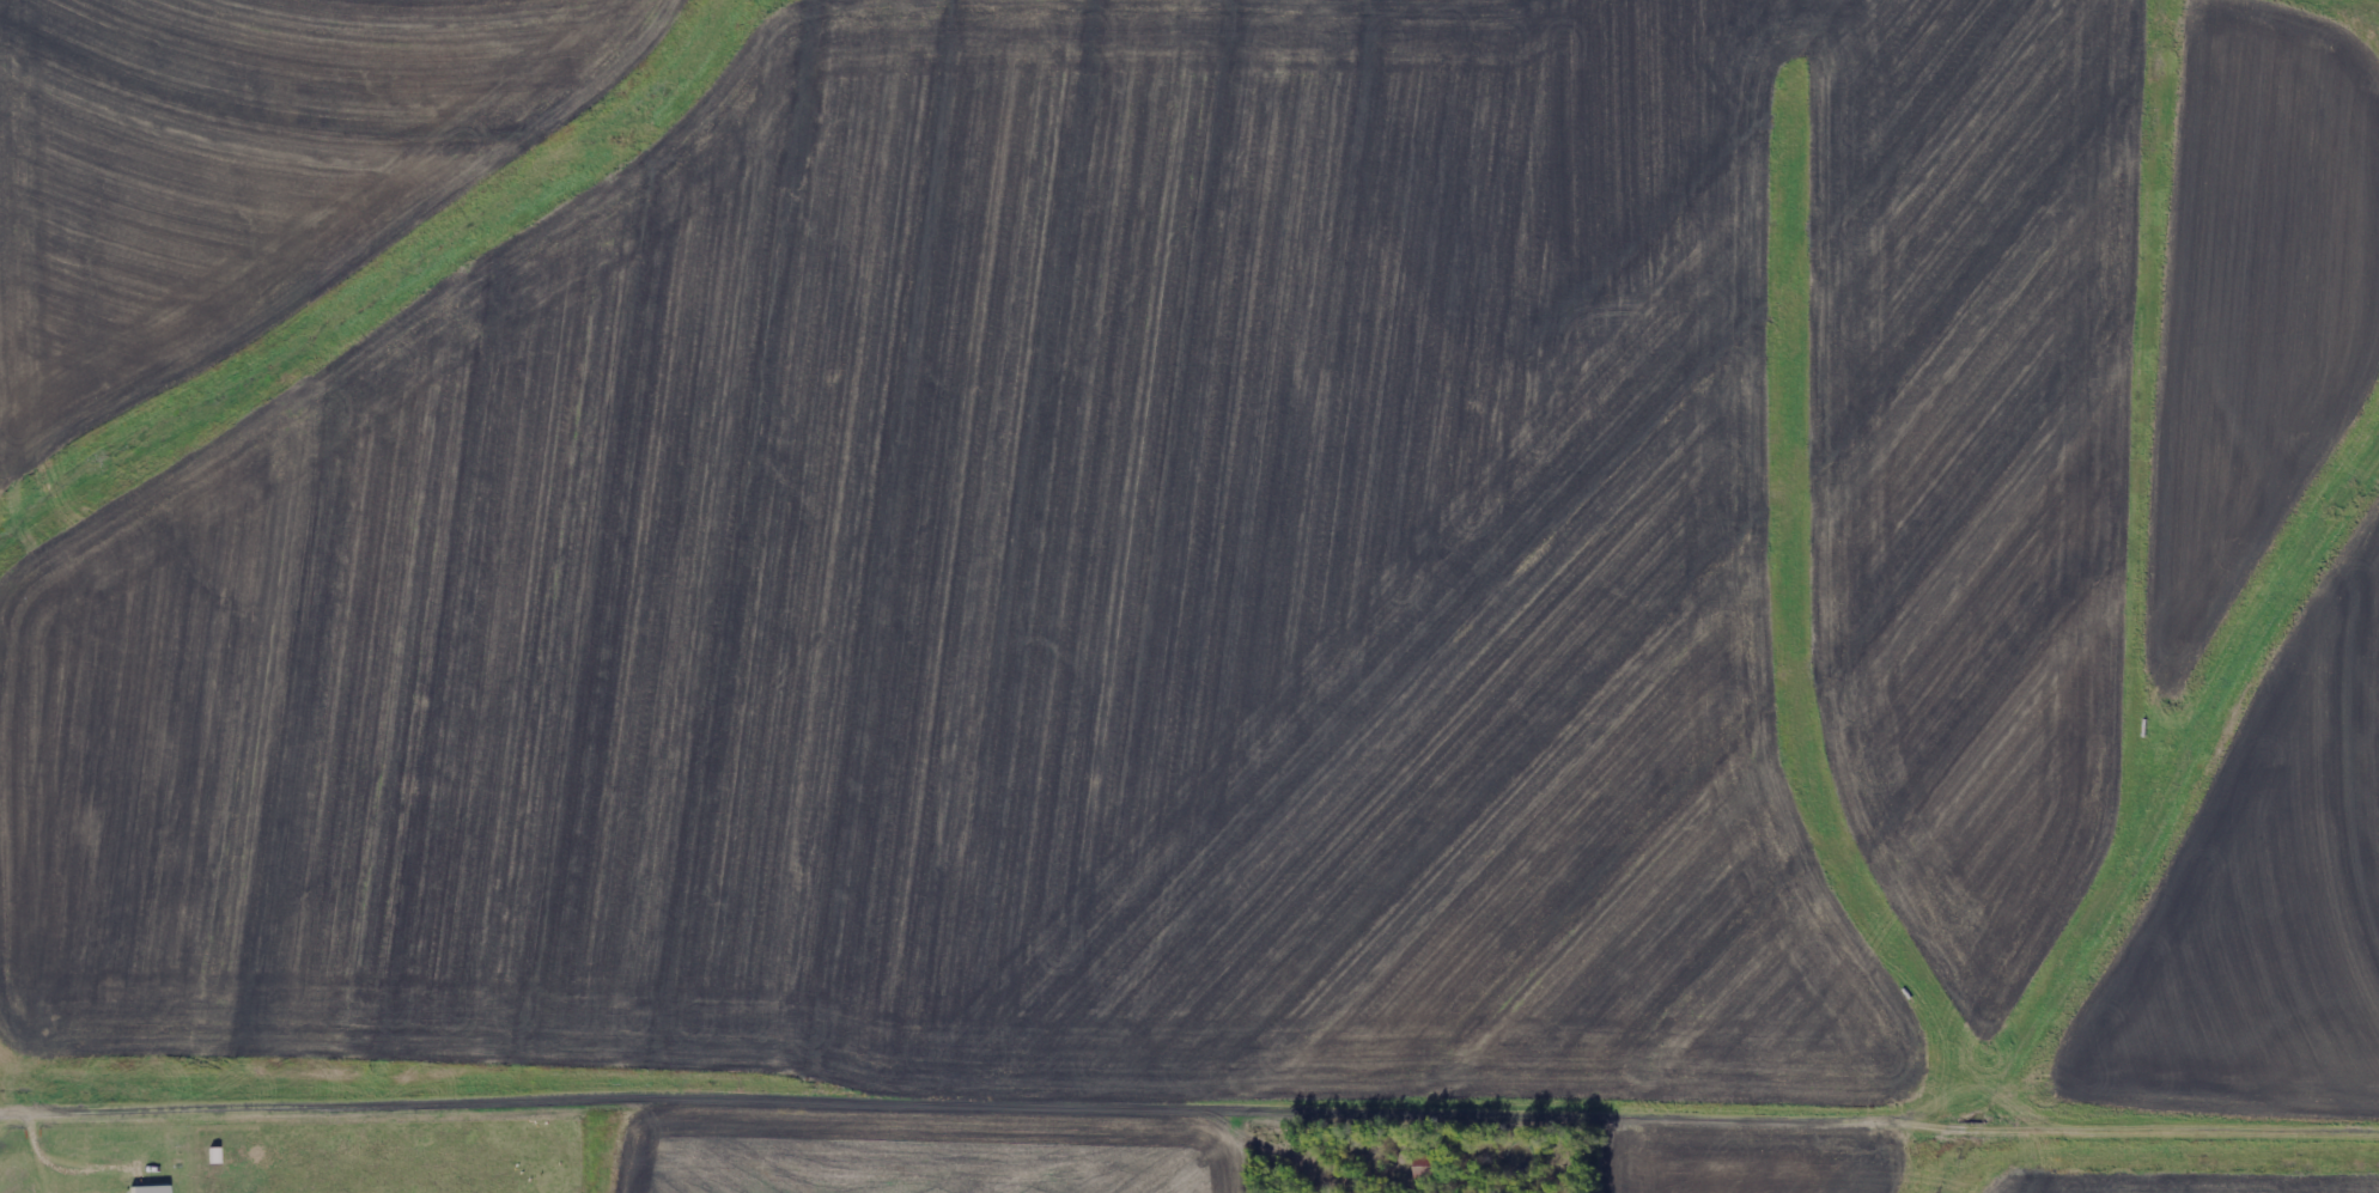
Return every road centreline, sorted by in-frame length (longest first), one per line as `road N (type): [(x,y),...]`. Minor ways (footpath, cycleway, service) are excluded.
road 1 (residential): [(2378,1132),(1965,1130),(854,1101),(0,1115)]

